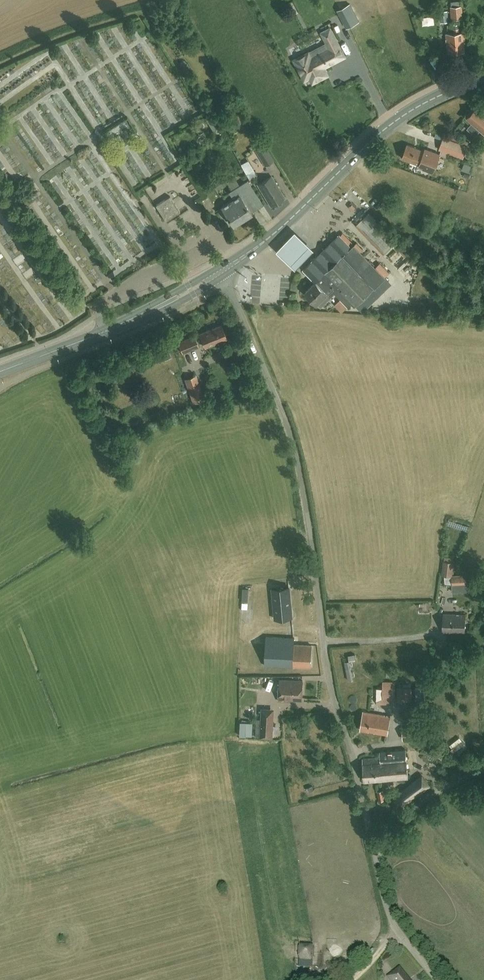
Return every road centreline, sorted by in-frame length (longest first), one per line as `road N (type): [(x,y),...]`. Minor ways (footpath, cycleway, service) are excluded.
road 1 (unclassified): [(374,849),(328,677),(295,449),(220,273)]
road 2 (secondary): [(220,273),(400,117),(483,81)]
road 3 (secondary): [(0,372),(104,333),(220,273)]
road 4 (unclassified): [(437,979),(396,927),(374,849)]
road 5 (unclassified): [(374,849),(428,798),(483,769)]

